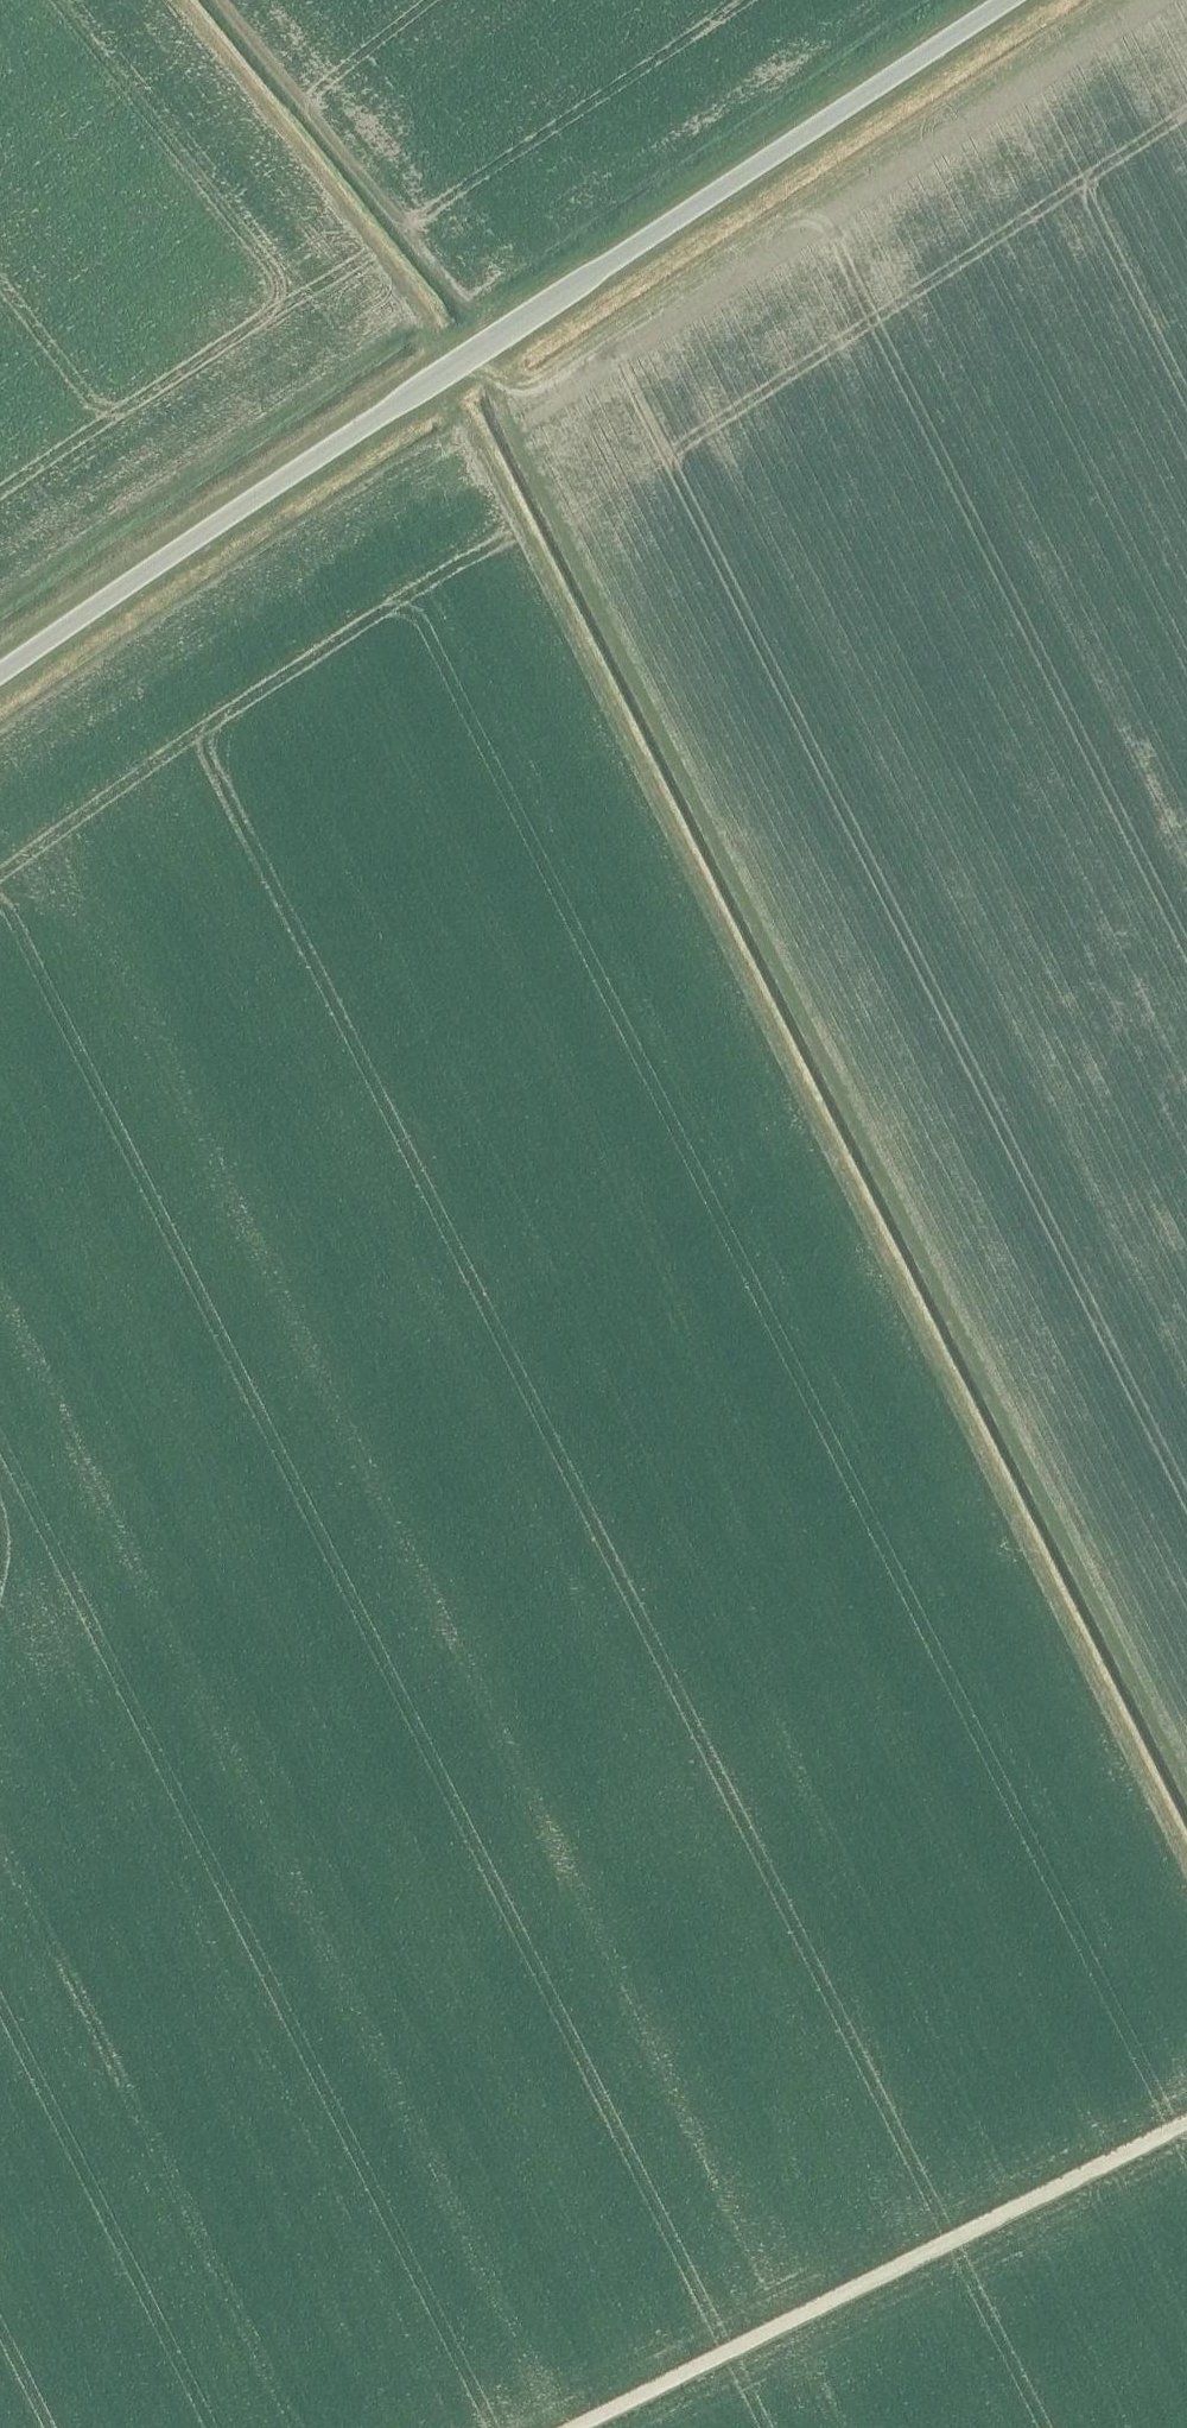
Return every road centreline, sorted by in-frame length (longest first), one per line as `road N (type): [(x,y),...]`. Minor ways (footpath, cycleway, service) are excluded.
road 1 (unclassified): [(1005,0),(0,670)]

